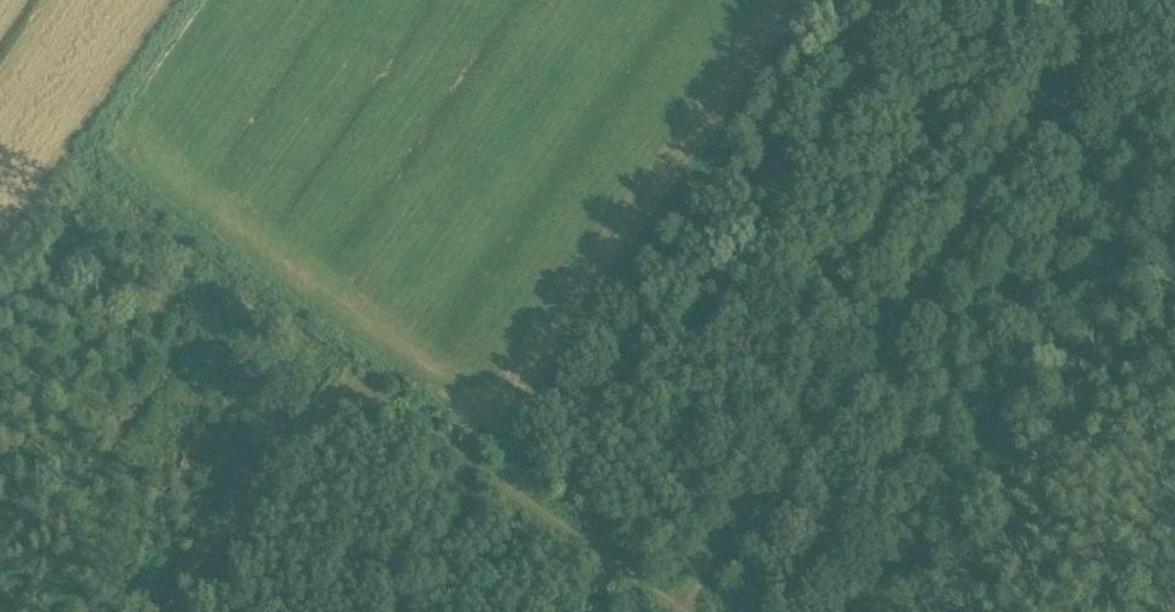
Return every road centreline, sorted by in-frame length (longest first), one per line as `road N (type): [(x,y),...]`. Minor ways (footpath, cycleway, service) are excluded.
road 1 (track): [(683,608),(745,511),(834,414),(1018,145),(1131,0)]
road 2 (track): [(161,611),(318,401),(353,385),(382,397),(683,608)]

